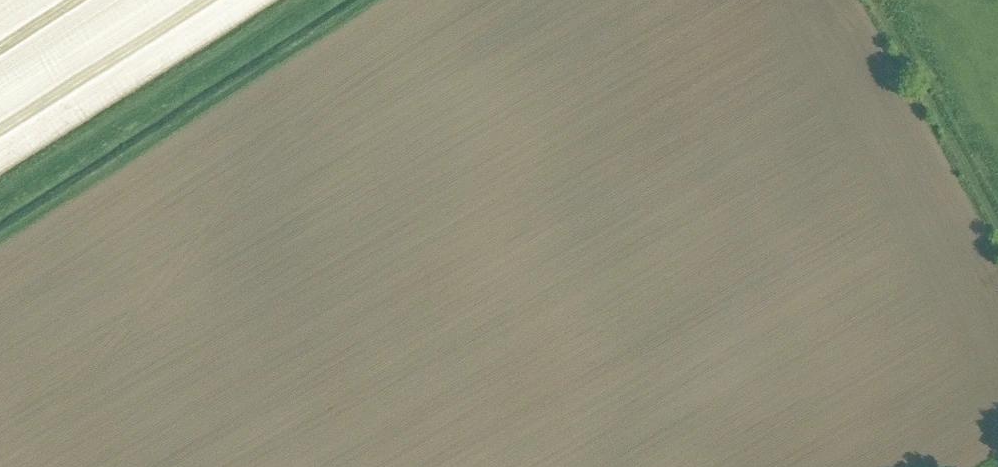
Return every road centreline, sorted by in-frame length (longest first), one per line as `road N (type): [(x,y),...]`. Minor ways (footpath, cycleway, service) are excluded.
road 1 (track): [(305,0),(0,191)]

